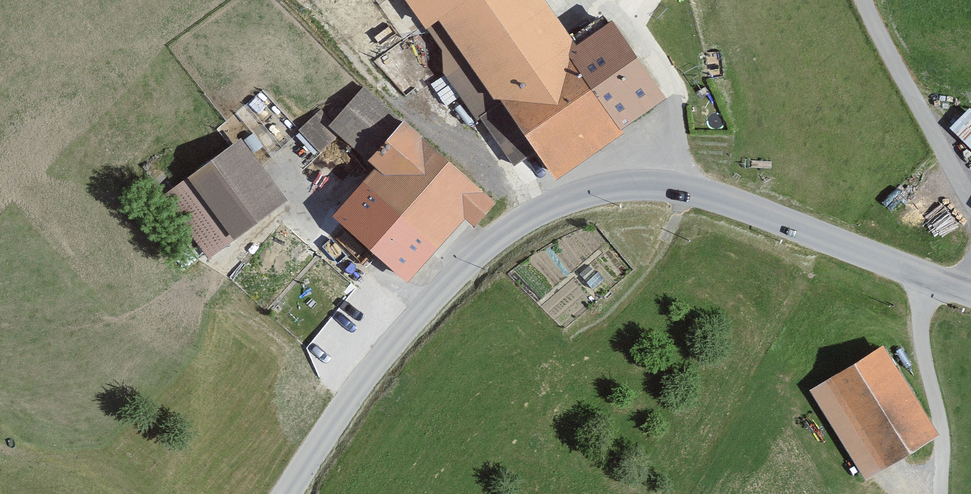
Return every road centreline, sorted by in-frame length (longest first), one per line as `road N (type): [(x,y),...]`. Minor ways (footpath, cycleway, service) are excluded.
road 1 (tertiary): [(961,284),(708,193),(607,188),(483,246),(406,328),(294,493)]
road 2 (track): [(929,273),(914,333),(941,422),(940,493)]
road 3 (unclassified): [(963,190),(865,0)]

